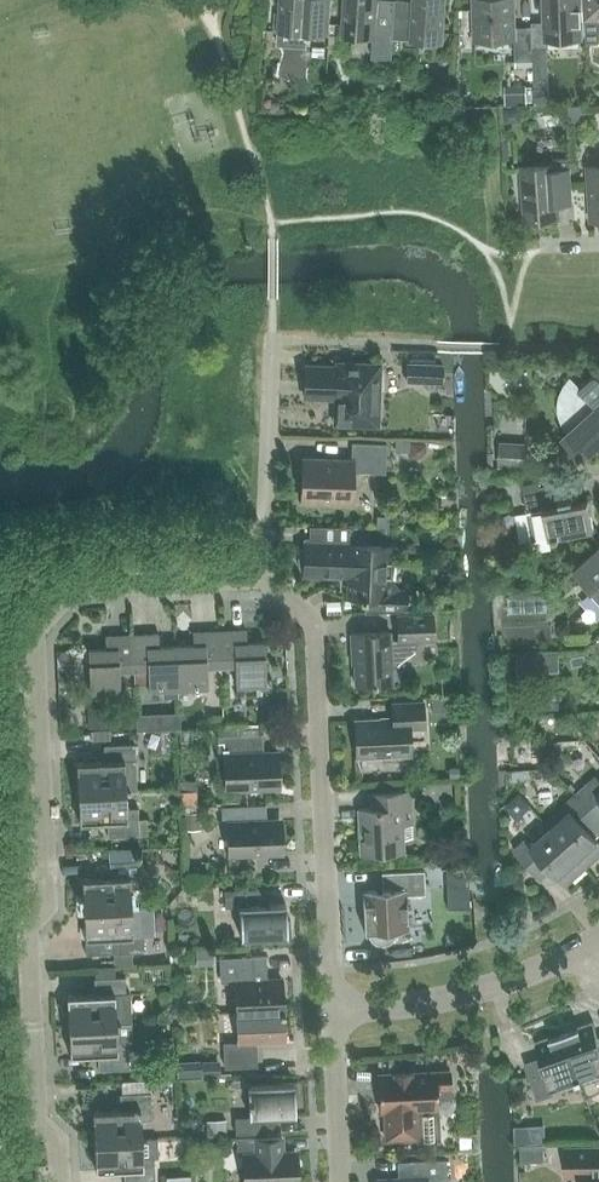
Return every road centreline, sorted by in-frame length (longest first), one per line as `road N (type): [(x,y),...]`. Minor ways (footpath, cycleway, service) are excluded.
road 1 (residential): [(265,581),(77,586),(34,632),(47,905),(30,927),(39,1122),(75,1181)]
road 2 (residential): [(332,1013),(313,624),(265,581)]
road 3 (residential): [(598,245),(541,248),(515,229),(510,107),(280,116)]
road 4 (residential): [(332,1013),(468,999),(594,952)]
road 5 (residential): [(265,581),(277,359)]
road 6 (residential): [(341,1181),(332,1013)]

